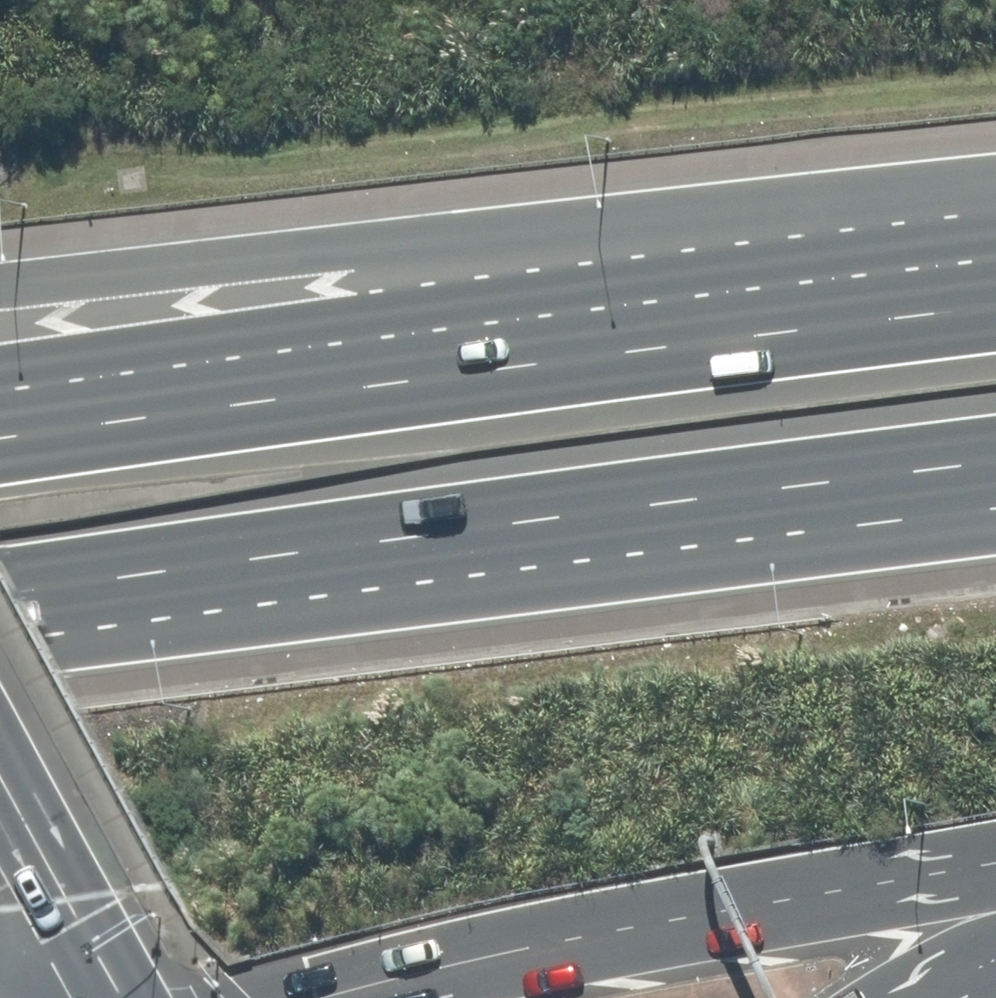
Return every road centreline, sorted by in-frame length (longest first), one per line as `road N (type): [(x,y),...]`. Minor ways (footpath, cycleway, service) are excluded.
road 1 (motorway): [(995,463),(0,601)]
road 2 (motorway): [(0,435),(995,306)]
road 3 (motorway): [(0,288),(387,246),(995,228)]
road 4 (motorway): [(995,864),(640,926),(340,997)]
road 5 (secondary): [(0,802),(116,997)]

